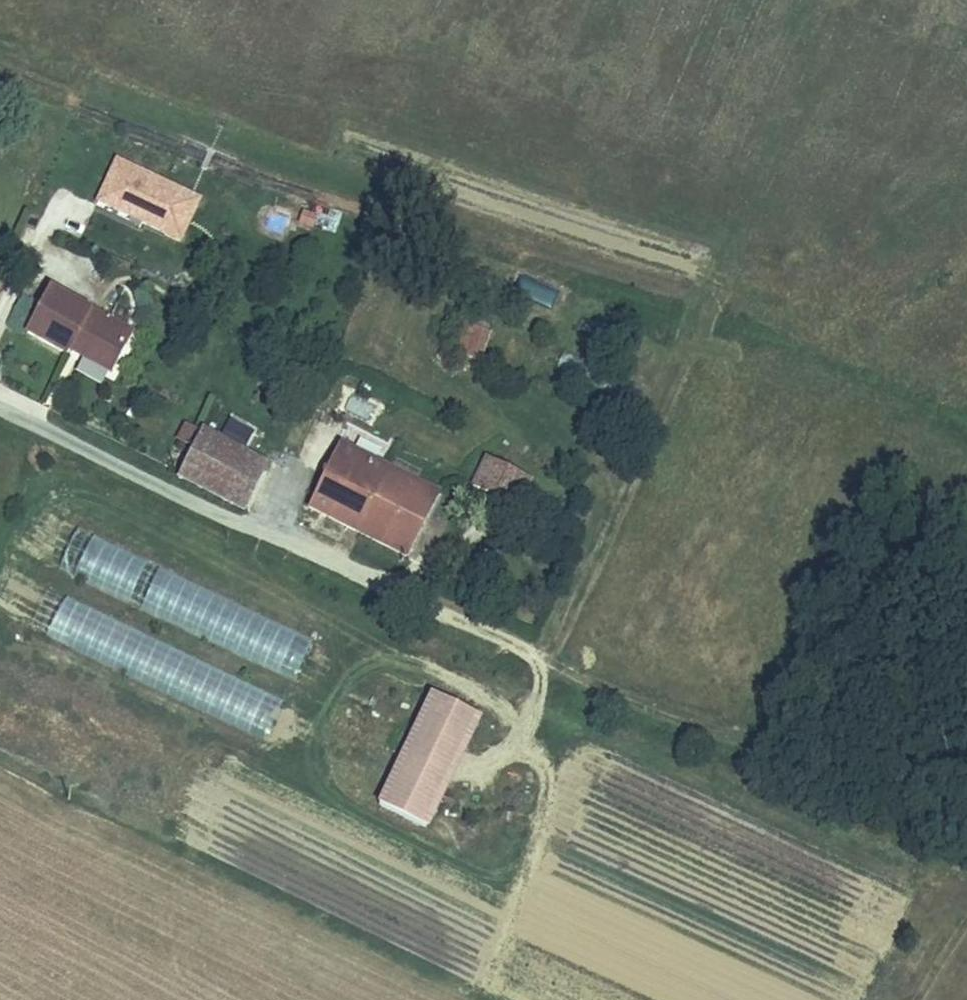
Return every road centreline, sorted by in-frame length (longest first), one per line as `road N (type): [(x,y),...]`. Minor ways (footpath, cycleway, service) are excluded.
road 1 (track): [(966,860),(595,735),(584,728),(576,680),(390,583)]
road 2 (track): [(874,315),(839,326),(726,291),(702,298),(553,625),(538,640),(489,635)]
road 3 (residential): [(0,400),(390,583)]
road 4 (track): [(813,321),(966,384)]

